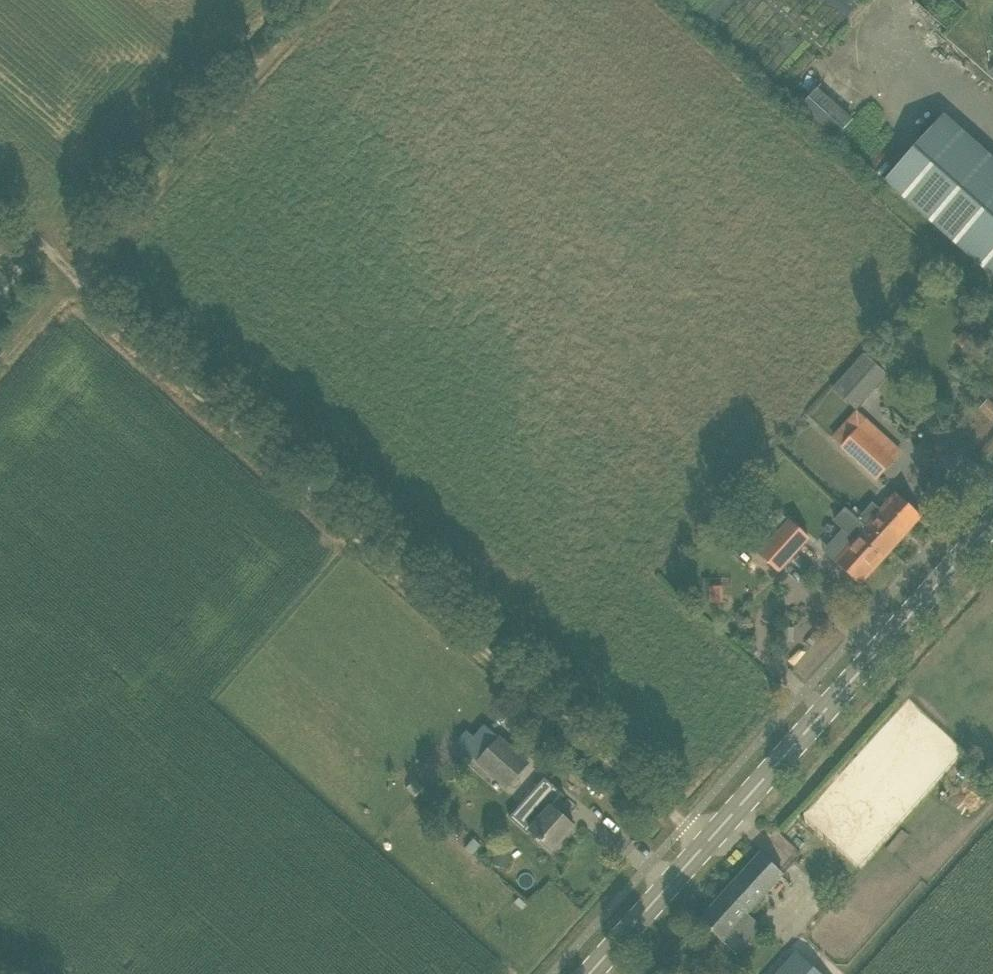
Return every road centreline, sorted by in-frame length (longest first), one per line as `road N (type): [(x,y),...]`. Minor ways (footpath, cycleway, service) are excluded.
road 1 (track): [(0,212),(270,464),(689,825)]
road 2 (secondary): [(592,973),(992,523)]
road 3 (track): [(77,279),(335,0)]

